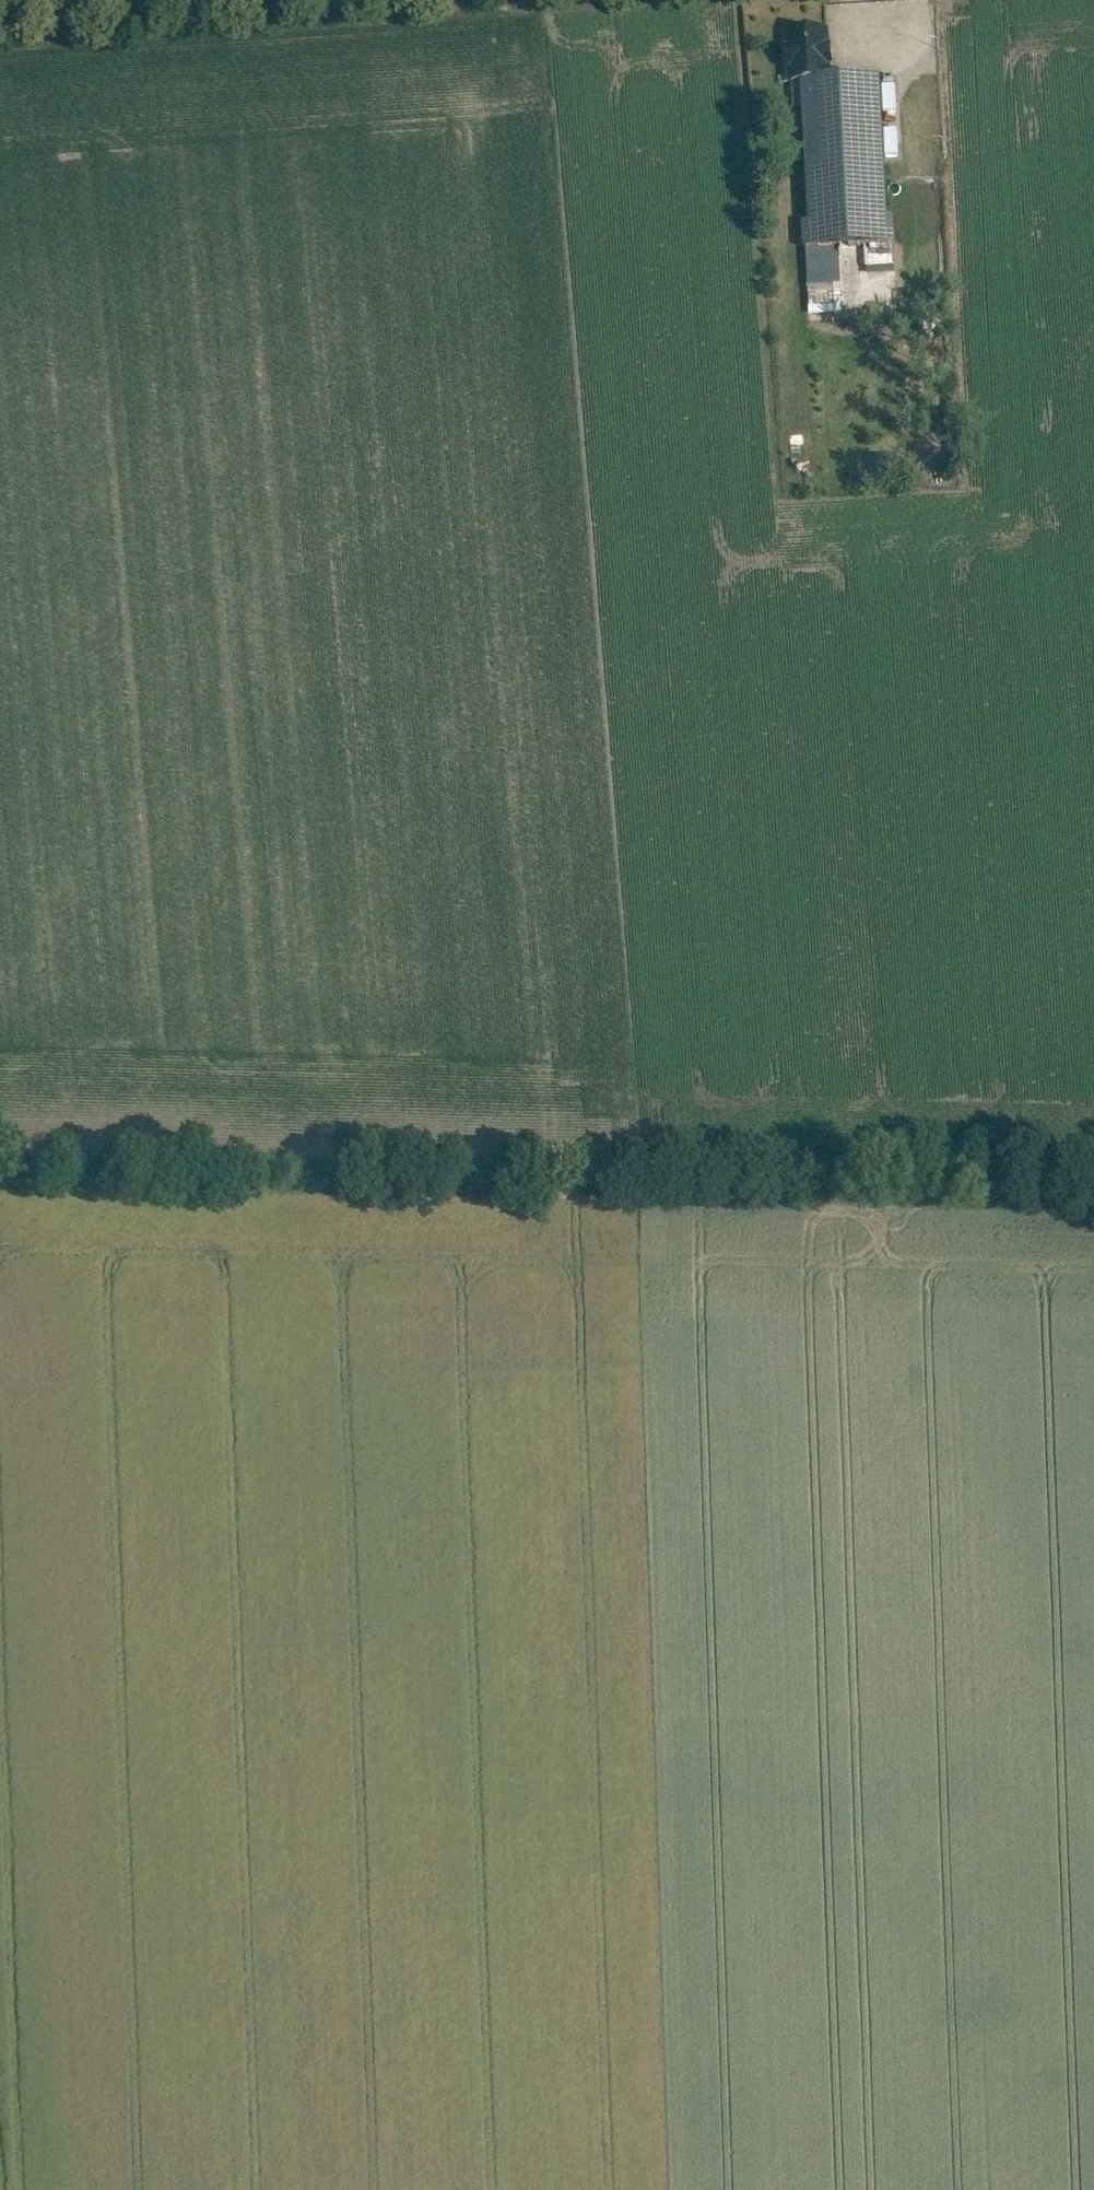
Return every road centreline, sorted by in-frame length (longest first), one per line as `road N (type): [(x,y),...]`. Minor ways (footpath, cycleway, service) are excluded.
road 1 (residential): [(290,0),(0,17)]

